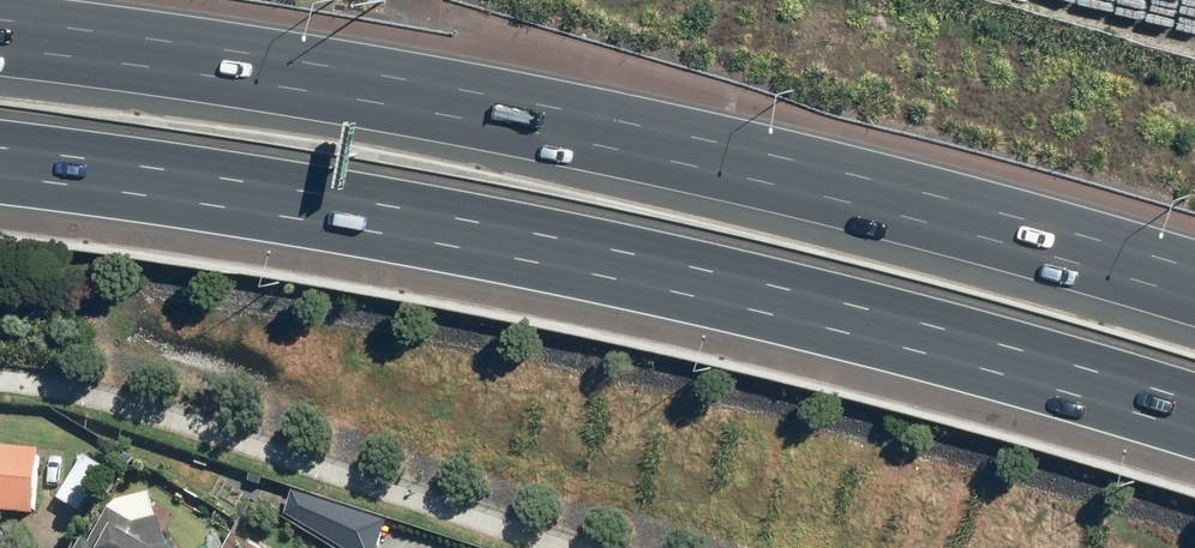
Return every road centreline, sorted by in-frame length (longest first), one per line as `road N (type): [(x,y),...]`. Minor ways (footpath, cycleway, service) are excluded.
road 1 (motorway): [(1194,402),(1003,344),(624,250),(151,167),(0,150)]
road 2 (motorway): [(0,62),(393,118),(788,202),(1194,314)]

